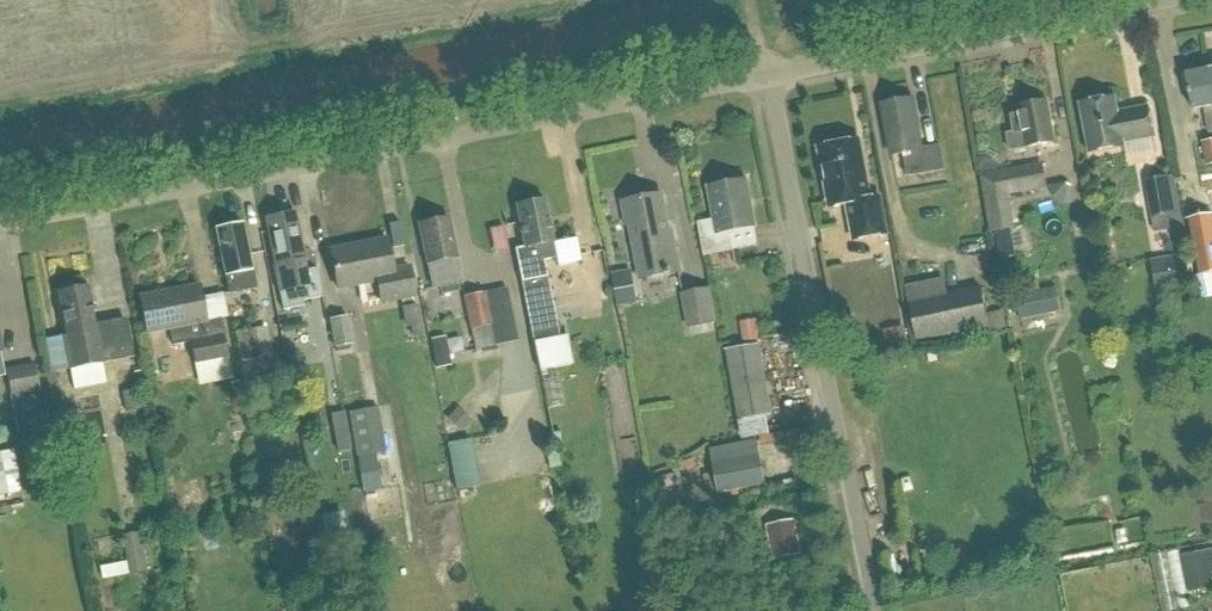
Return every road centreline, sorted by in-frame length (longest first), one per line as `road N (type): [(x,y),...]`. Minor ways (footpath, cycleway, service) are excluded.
road 1 (unclassified): [(0,225),(768,76)]
road 2 (residential): [(870,610),(768,76)]
road 3 (unclassified): [(768,76),(1167,0)]

